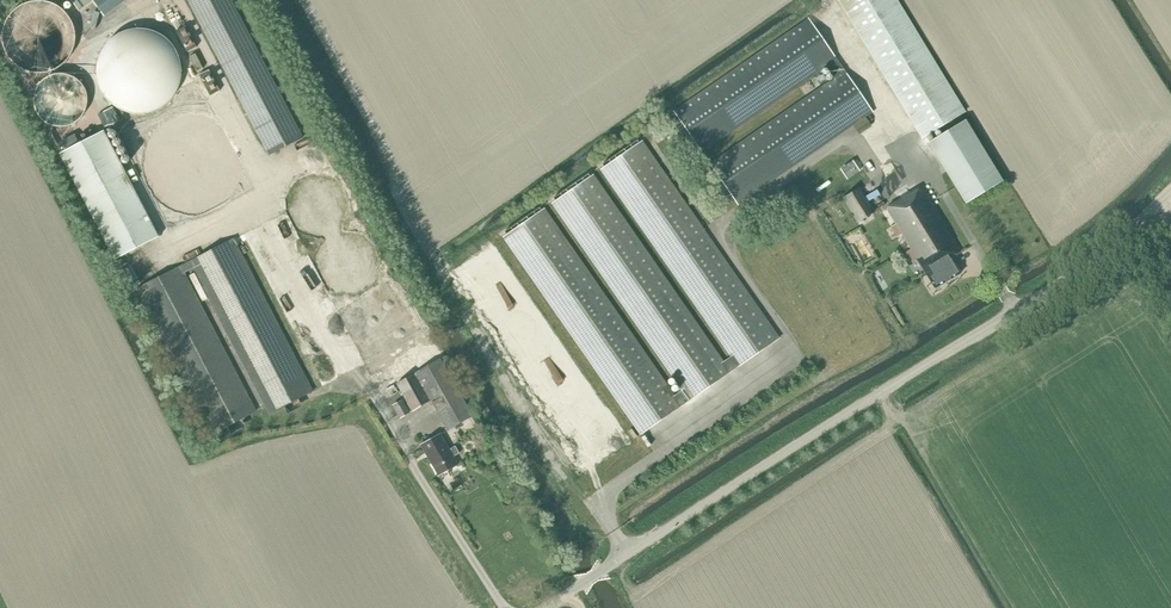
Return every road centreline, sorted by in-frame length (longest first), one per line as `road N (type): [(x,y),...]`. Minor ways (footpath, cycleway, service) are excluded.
road 1 (unclassified): [(546,607),(1058,288),(1170,197)]

